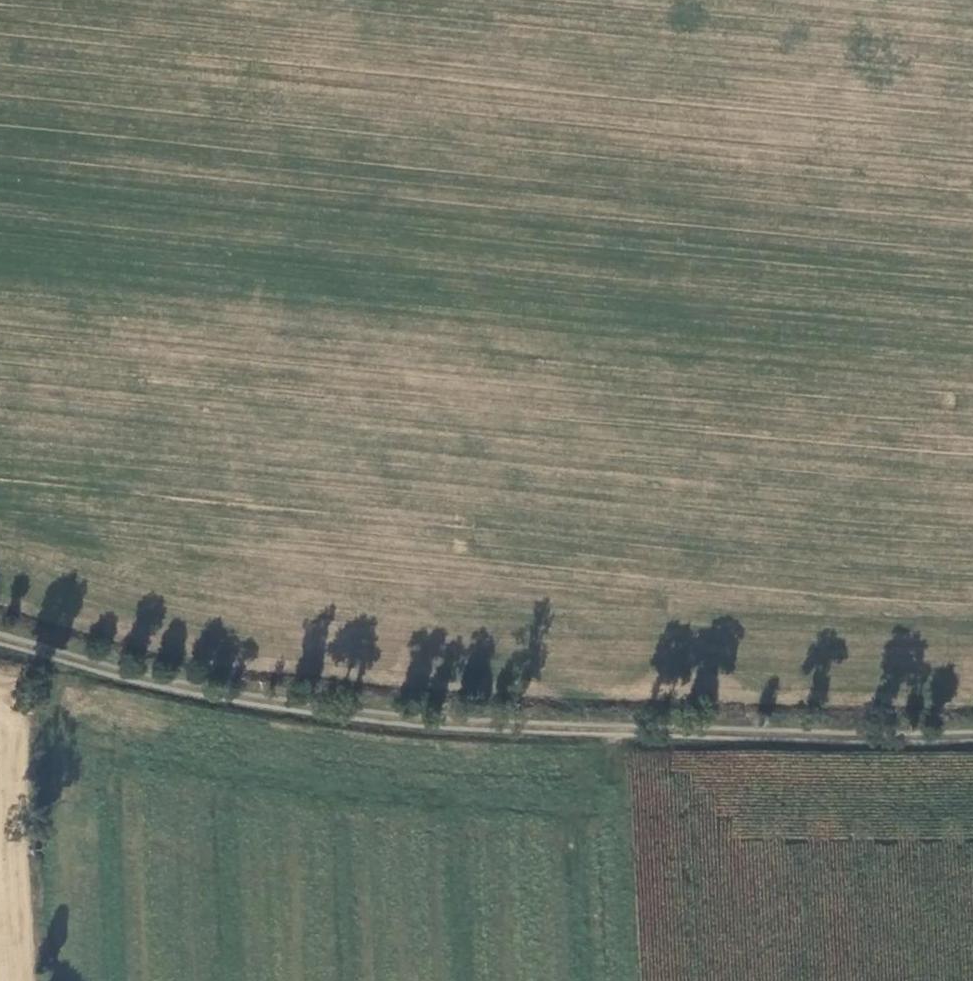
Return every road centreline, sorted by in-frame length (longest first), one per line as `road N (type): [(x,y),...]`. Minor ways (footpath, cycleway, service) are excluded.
road 1 (track): [(0,641),(290,709),(609,733),(972,737)]

